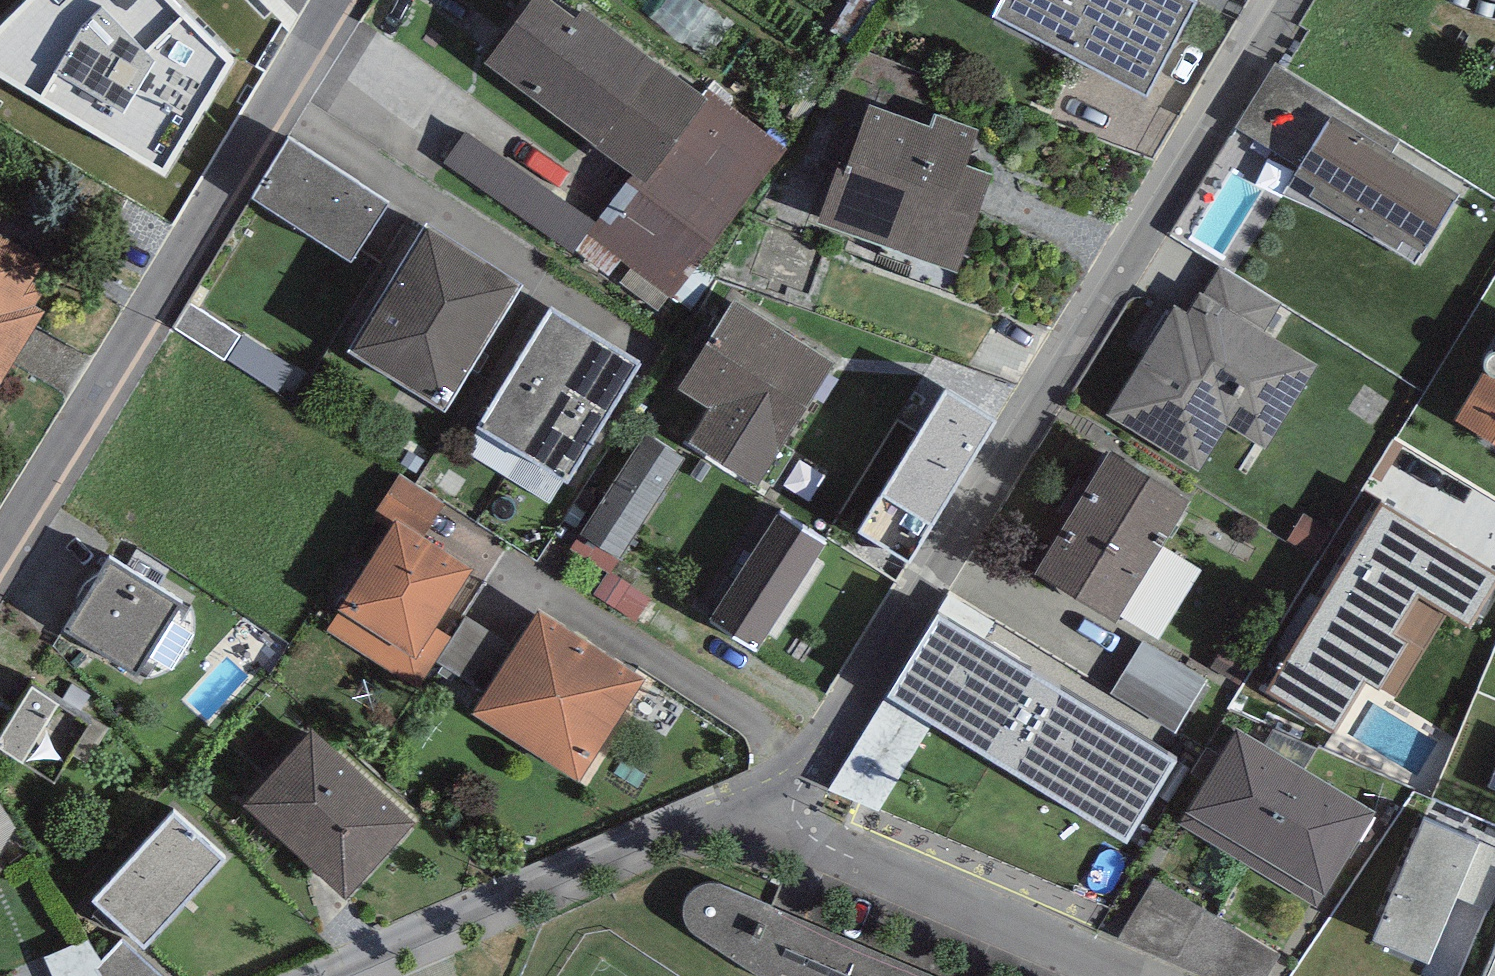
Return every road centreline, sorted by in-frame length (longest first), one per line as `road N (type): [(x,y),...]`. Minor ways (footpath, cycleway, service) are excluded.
road 1 (residential): [(773,778),(816,752),(864,692),(1278,0)]
road 2 (residential): [(338,0),(0,561)]
road 3 (residential): [(317,975),(773,778)]
road 4 (residential): [(773,778),(817,842),(1122,975)]

